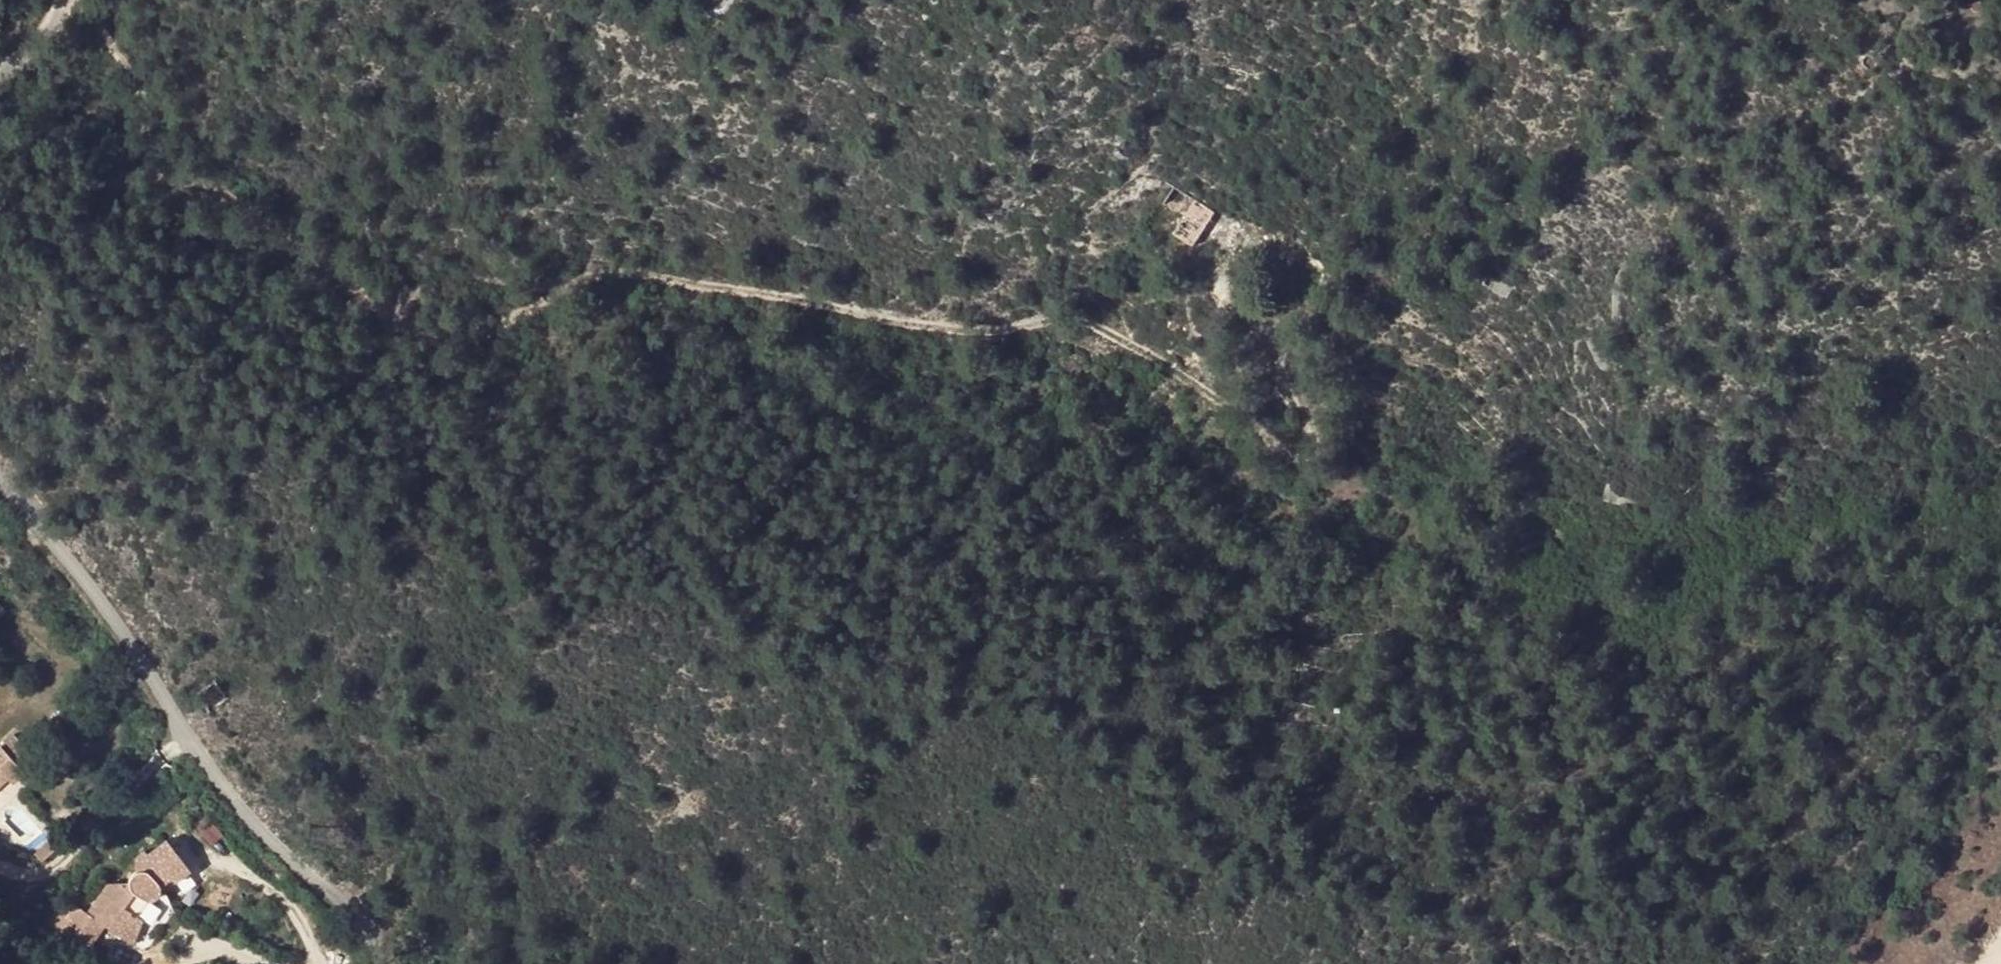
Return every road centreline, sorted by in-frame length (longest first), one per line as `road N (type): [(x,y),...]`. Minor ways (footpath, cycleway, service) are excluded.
road 1 (tertiary): [(384,963),(353,906),(262,834),(188,737),(113,616),(0,482)]

